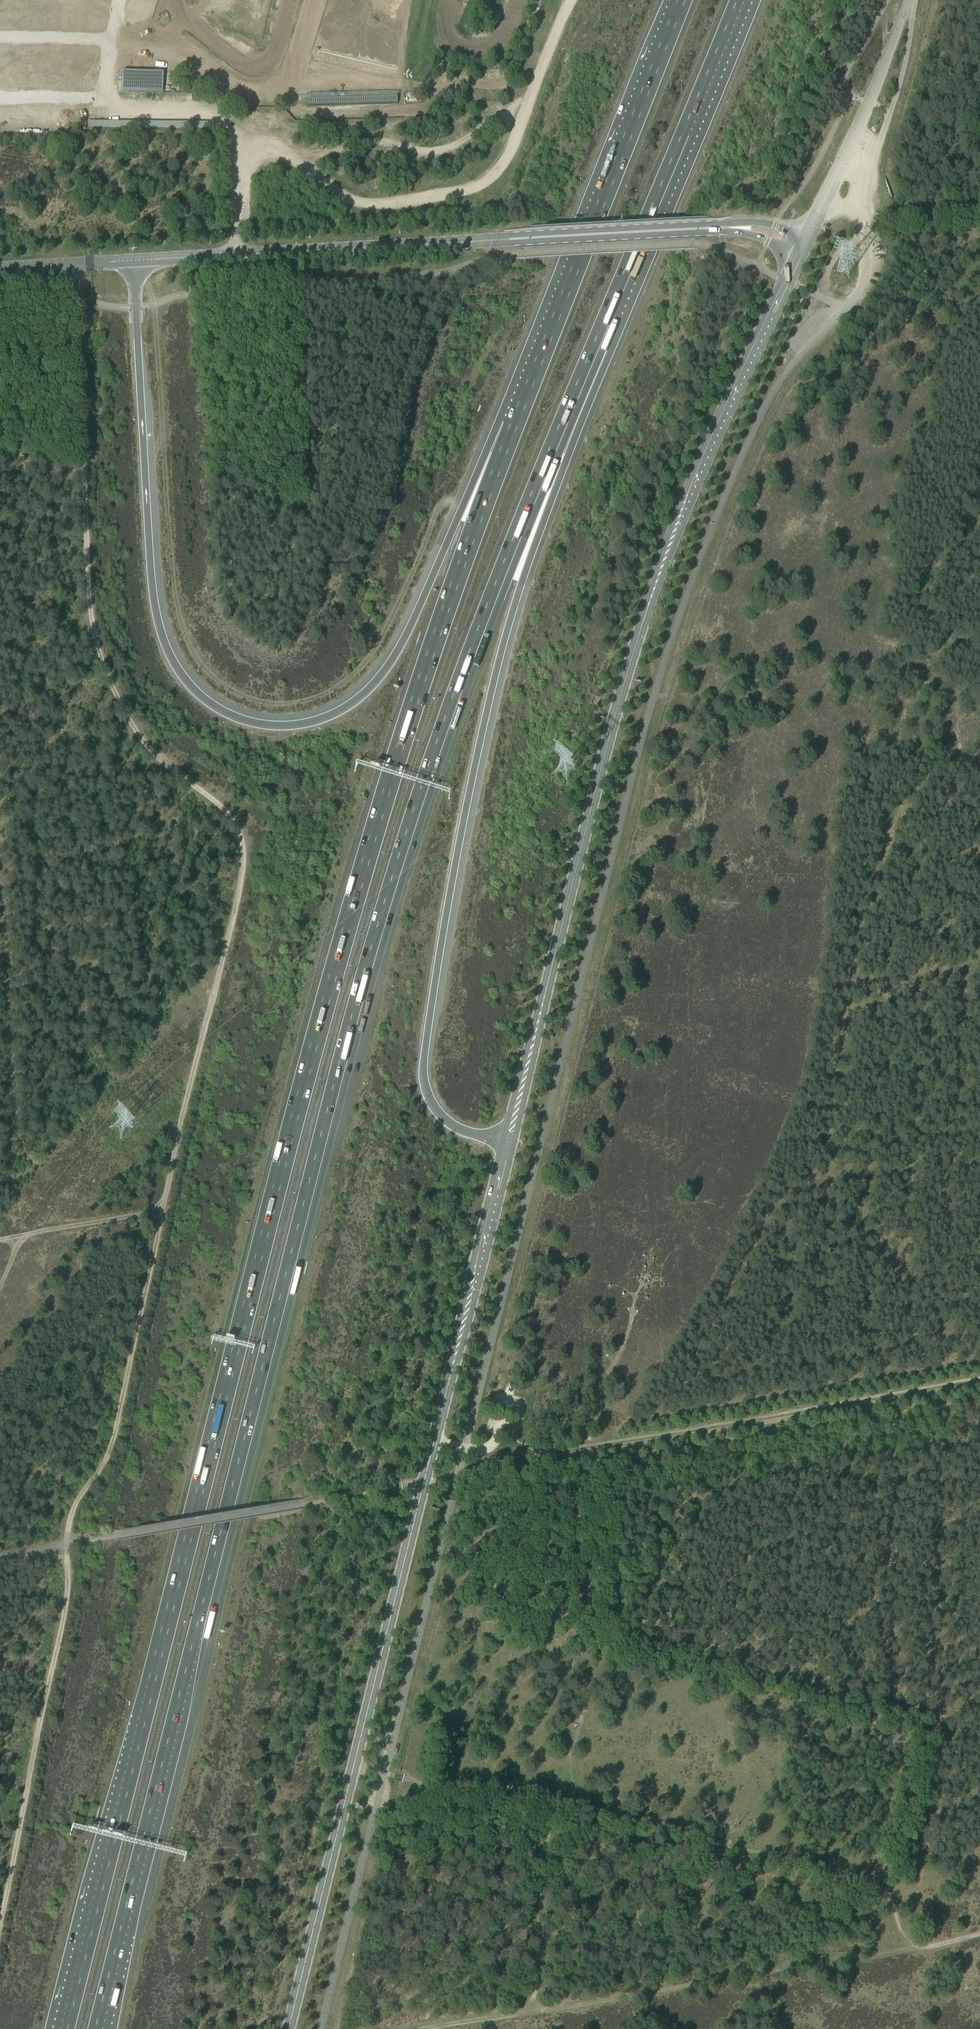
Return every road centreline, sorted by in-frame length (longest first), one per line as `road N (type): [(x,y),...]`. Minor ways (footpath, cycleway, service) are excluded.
road 1 (motorway): [(640,115),(481,512),(408,722),(302,1087),(60,2028)]
road 2 (motorway): [(102,2028),(335,1101),(416,814),(682,133)]
road 3 (motorway): [(640,115),(403,636),(358,696),(313,719),(267,723),(236,715),(191,683),(169,648),(153,570),(134,261)]
road 4 (motorway): [(509,1143),(453,1127),(427,1095),(425,1059),(443,948),(504,645),(682,133)]
road 5 (track): [(80,299),(86,535),(104,666),(139,734),(220,805),(239,831),(243,854),(164,1208)]
road 6 (primary): [(509,1143),(642,626),(681,516),(798,257)]
road 7 (primary): [(289,2028),(509,1143)]
road 8 (track): [(461,504),(439,509),(376,647),(341,684),(275,704),(216,680),(190,648),(176,605),(155,309),(134,261)]
road 9 (track): [(354,1765),(428,1784),(513,1785),(870,1876),(885,1886),(908,1948)]
road 10 (track): [(527,2012),(536,1989),(556,1796),(585,1705),(596,1501),(583,1446)]
road 11 (primary): [(134,261),(703,229)]
road 12 (track): [(574,0),(492,179),(461,194),(364,205),(273,148),(257,148),(239,166),(236,255)]
road 13 (track): [(474,1474),(979,1382)]
road 14 (track): [(979,1936),(527,2012)]
road 15 (track): [(66,1551),(67,1606),(0,1918)]
road 16 (track): [(164,1208),(117,1422),(75,1508),(66,1545)]
road 17 (track): [(297,163),(371,141),(442,150),(488,122),(524,120)]
road 18 (track): [(239,166),(235,143),(215,118),(135,114),(117,106),(113,66)]
road 19 (unclassified): [(840,166),(909,0)]
road 20 (track): [(0,1239),(164,1208)]
road 21 (motorway): [(682,133),(736,0)]
road 22 (primary): [(0,268),(134,261)]
road 23 (motorway): [(685,0),(640,115)]

